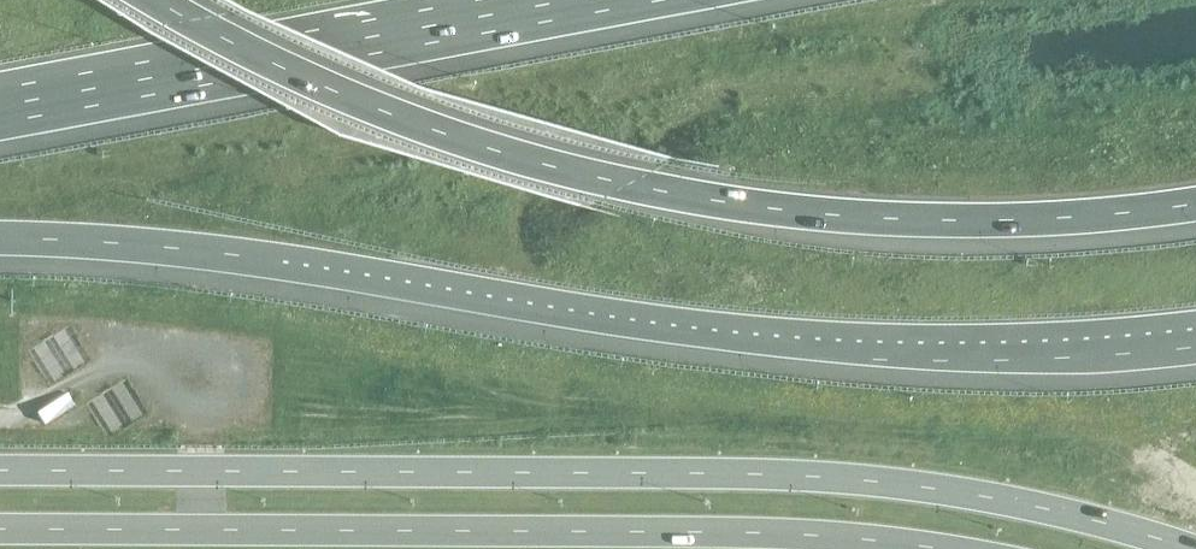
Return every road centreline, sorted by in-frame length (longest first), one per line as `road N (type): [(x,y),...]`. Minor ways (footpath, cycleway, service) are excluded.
road 1 (tertiary): [(1195,548),(941,482),(803,467),(0,463)]
road 2 (motorway): [(0,237),(184,248),(753,336),(940,343),(1195,327)]
road 3 (motorway): [(150,0),(226,48),(402,125),(550,172),(666,197),(797,217),(965,226),(1195,207)]
road 4 (tertiary): [(0,535),(780,537),(913,548)]
road 5 (motorway): [(0,104),(551,0)]

